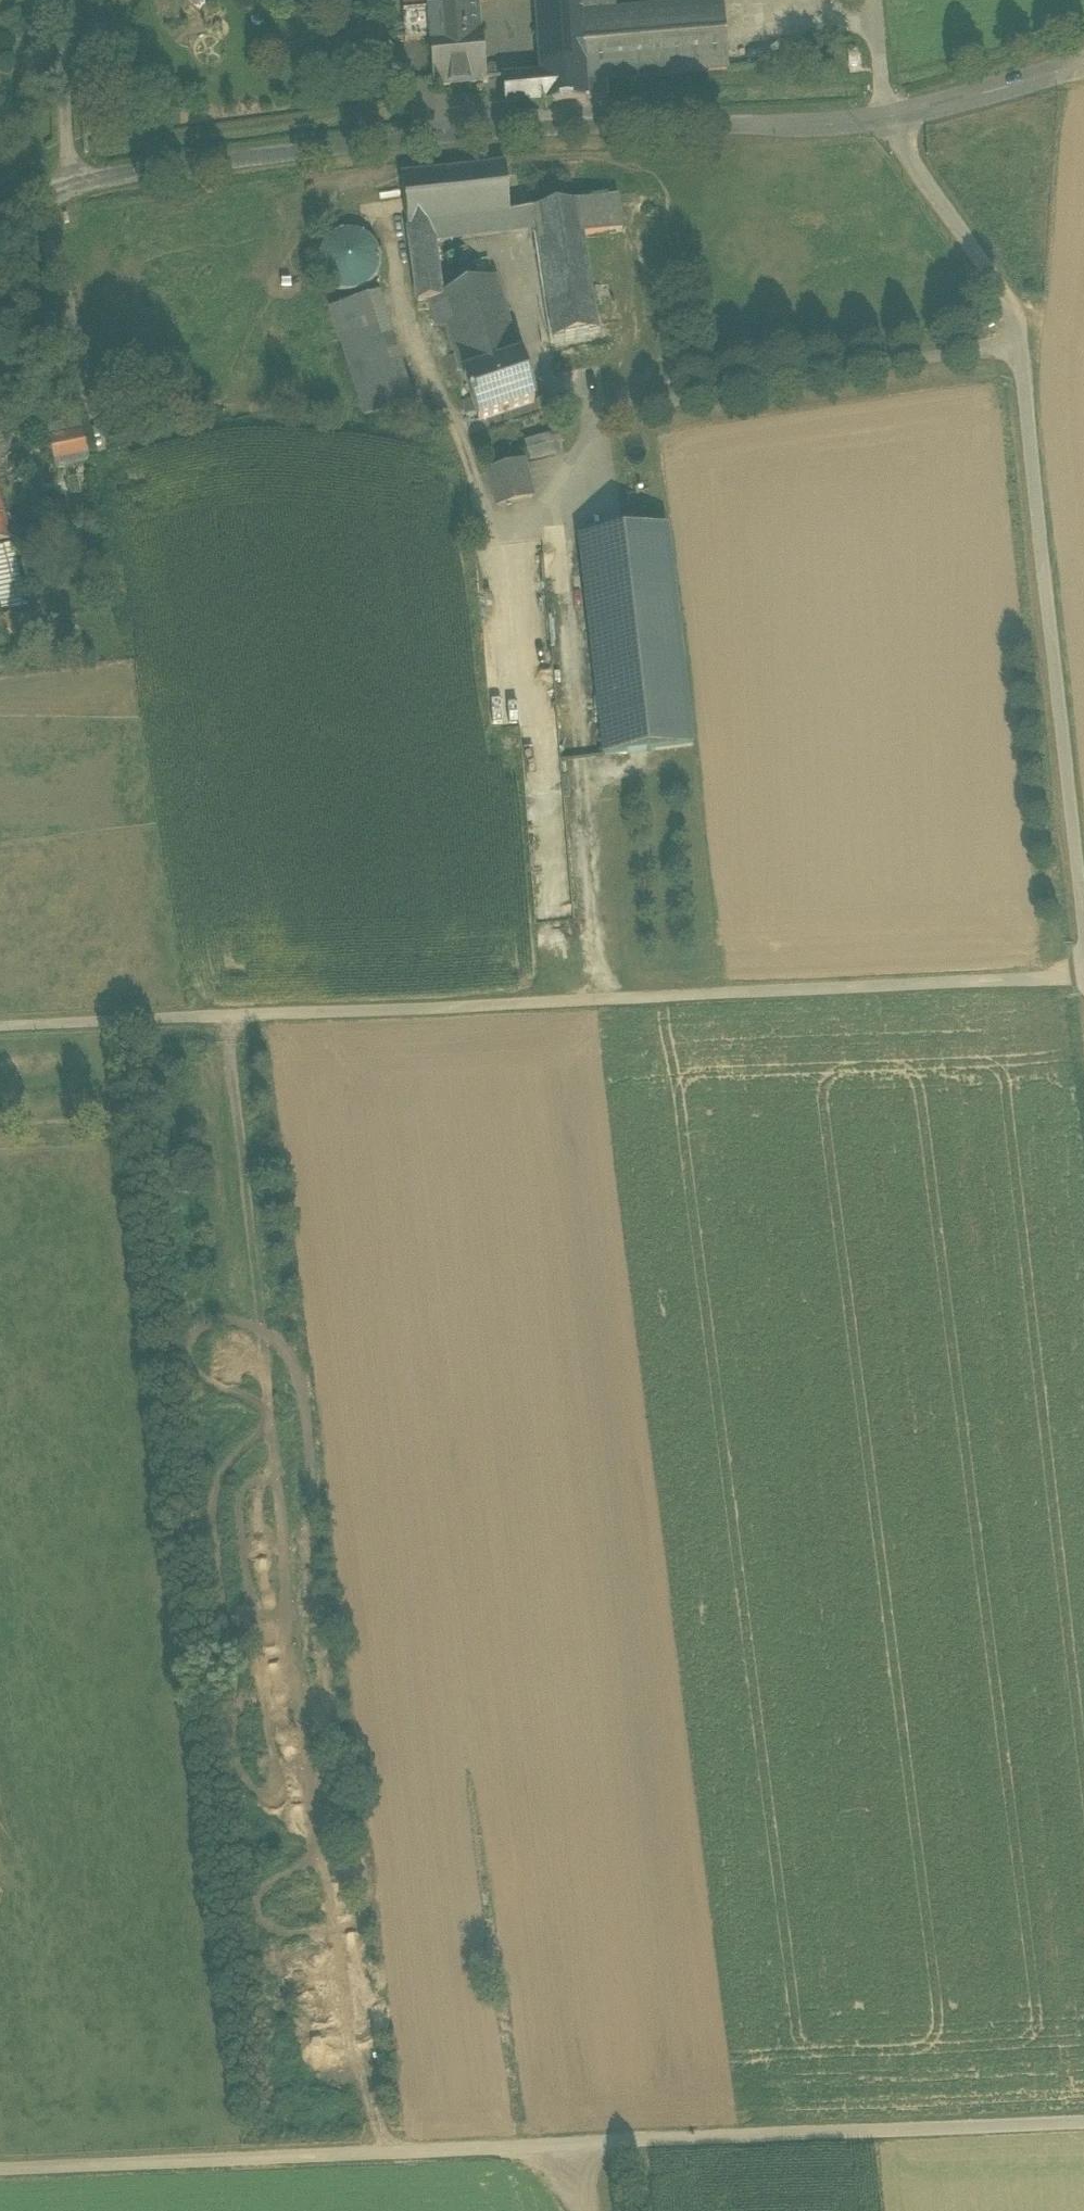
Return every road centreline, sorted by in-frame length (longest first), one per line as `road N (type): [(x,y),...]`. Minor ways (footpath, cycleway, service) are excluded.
road 1 (unclassified): [(0,221),(69,186),(265,156),(887,120),(1083,63)]
road 2 (track): [(0,1025),(1083,975)]
road 3 (track): [(1083,2118),(0,2167)]
road 4 (track): [(1018,338),(1083,897)]
road 5 (track): [(875,0),(887,120)]

